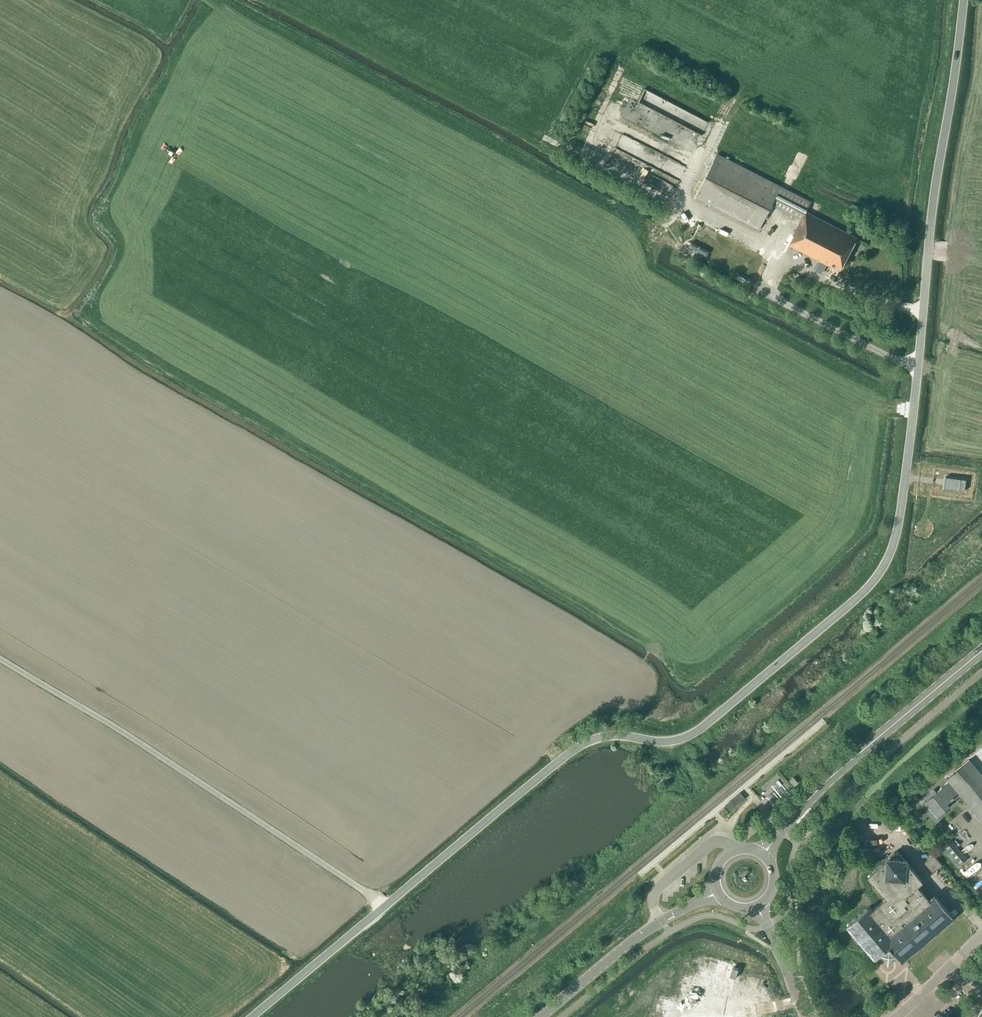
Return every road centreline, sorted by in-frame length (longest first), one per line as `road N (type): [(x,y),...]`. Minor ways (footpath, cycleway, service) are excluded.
road 1 (unclassified): [(251,1016),(560,761),(601,738),(666,742),(695,733),(883,569),(903,498),(933,206),(964,0)]
road 2 (tertiary): [(762,855),(823,784),(981,650)]
road 3 (tertiary): [(541,1016),(644,933),(719,892)]
road 4 (tertiary): [(808,1016),(756,907)]

